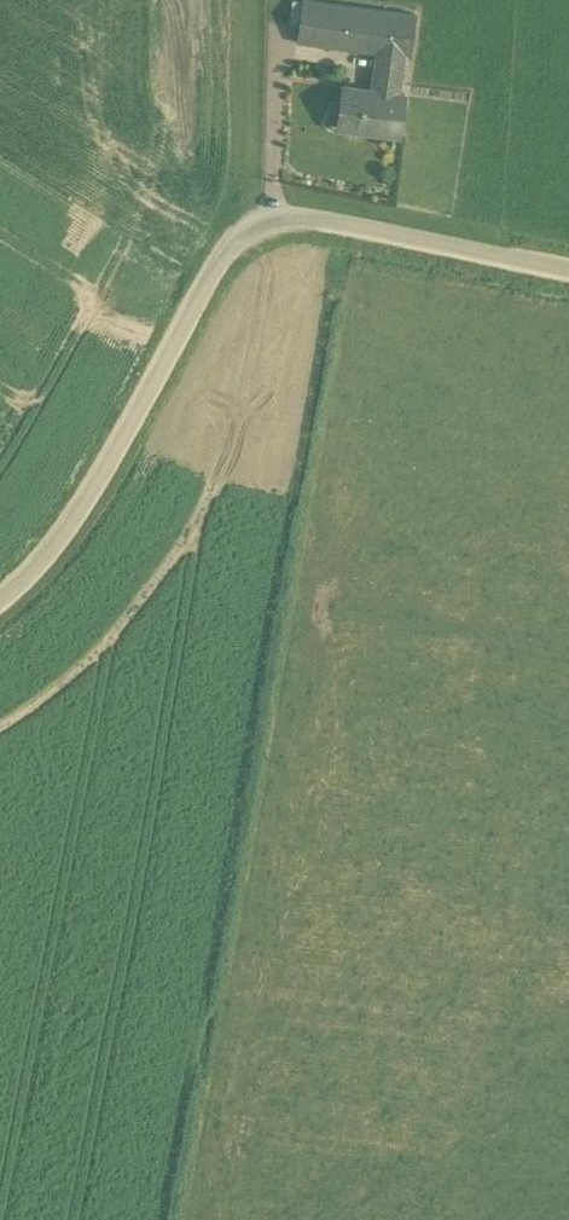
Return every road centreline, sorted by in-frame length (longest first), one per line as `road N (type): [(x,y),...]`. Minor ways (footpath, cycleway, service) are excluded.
road 1 (unclassified): [(0,596),(30,572),(237,228),(273,210),(568,271)]

